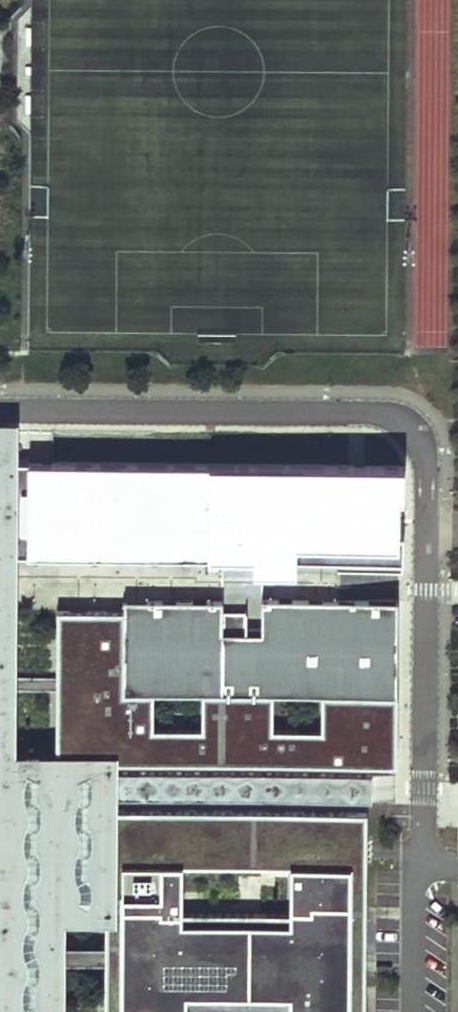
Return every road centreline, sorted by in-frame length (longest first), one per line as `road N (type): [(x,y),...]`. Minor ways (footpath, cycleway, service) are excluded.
road 1 (unclassified): [(0,411),(375,412),(413,433)]

